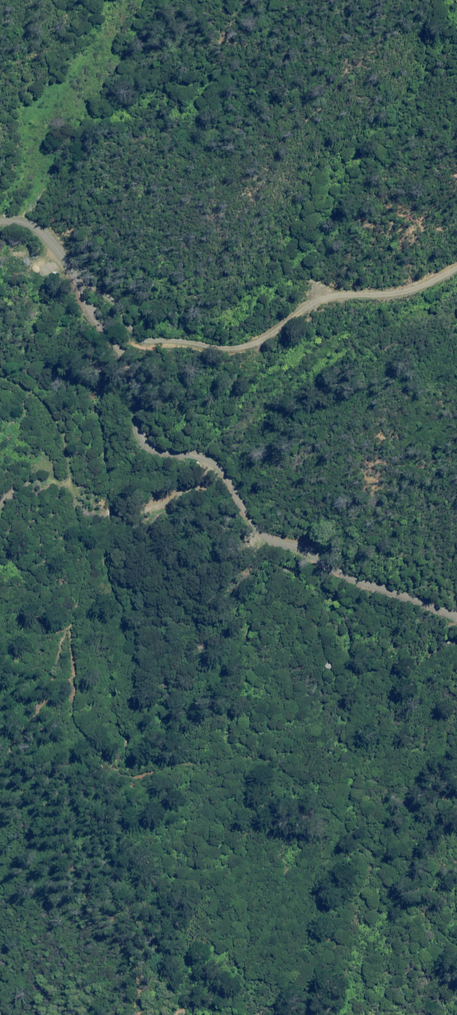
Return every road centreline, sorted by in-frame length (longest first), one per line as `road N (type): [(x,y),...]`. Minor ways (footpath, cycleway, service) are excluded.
road 1 (track): [(456,947),(409,889),(273,765),(205,766),(147,780),(121,778),(94,758),(75,719),(72,657),(83,579),(70,470),(56,421),(40,401),(0,380)]
road 2 (residential): [(0,216),(23,218),(59,245),(120,349),(153,445),(200,455),(227,472),(246,522),(347,576),(456,616)]
road 3 (track): [(120,349),(245,349),(308,299),(402,296),(456,268)]

